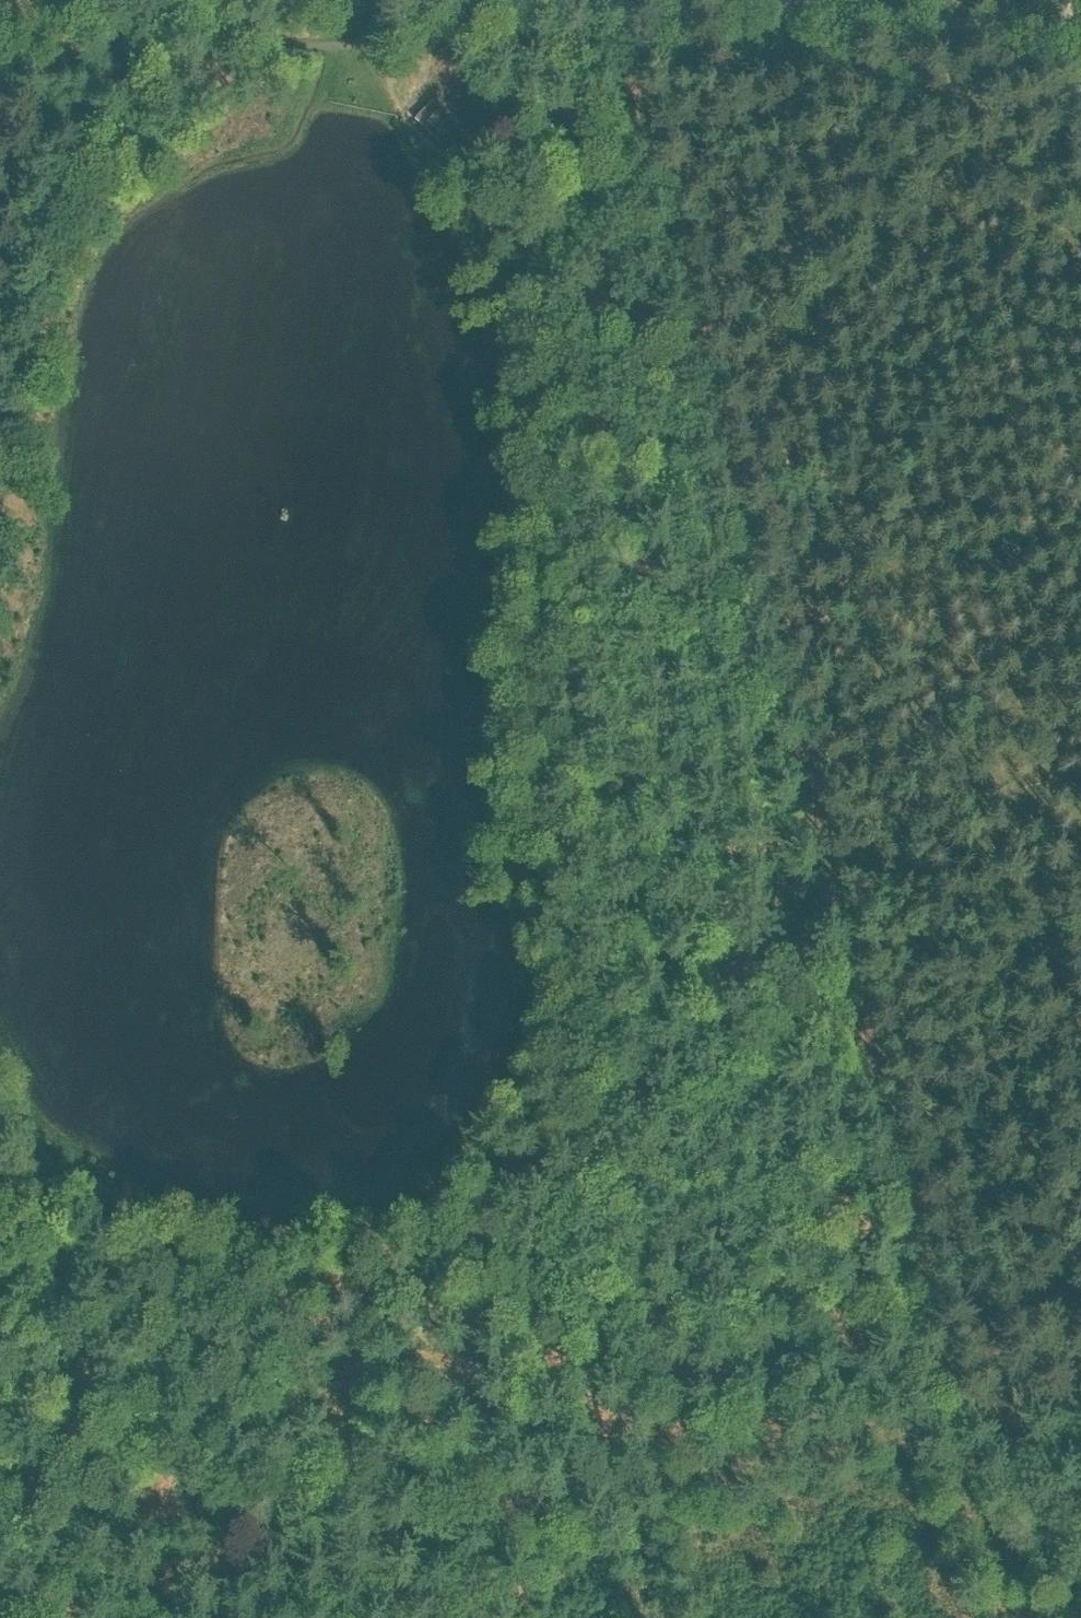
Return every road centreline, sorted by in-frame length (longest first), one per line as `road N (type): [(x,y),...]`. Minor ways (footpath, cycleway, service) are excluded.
road 1 (track): [(0,1615),(1080,1403)]
road 2 (track): [(798,0),(1079,29)]

